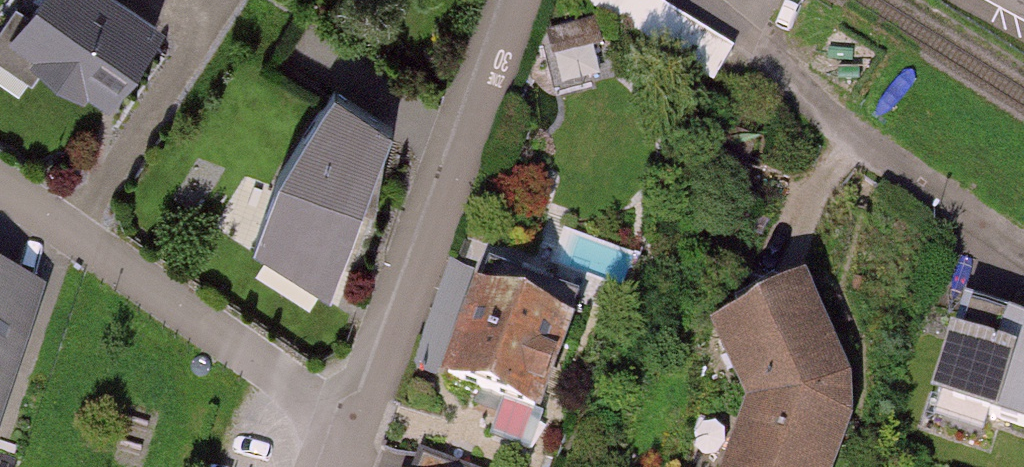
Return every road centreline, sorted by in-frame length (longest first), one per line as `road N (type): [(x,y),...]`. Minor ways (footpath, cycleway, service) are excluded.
road 1 (residential): [(353,429),(521,0)]
road 2 (residential): [(0,193),(353,429)]
road 3 (residential): [(1023,249),(692,0)]

